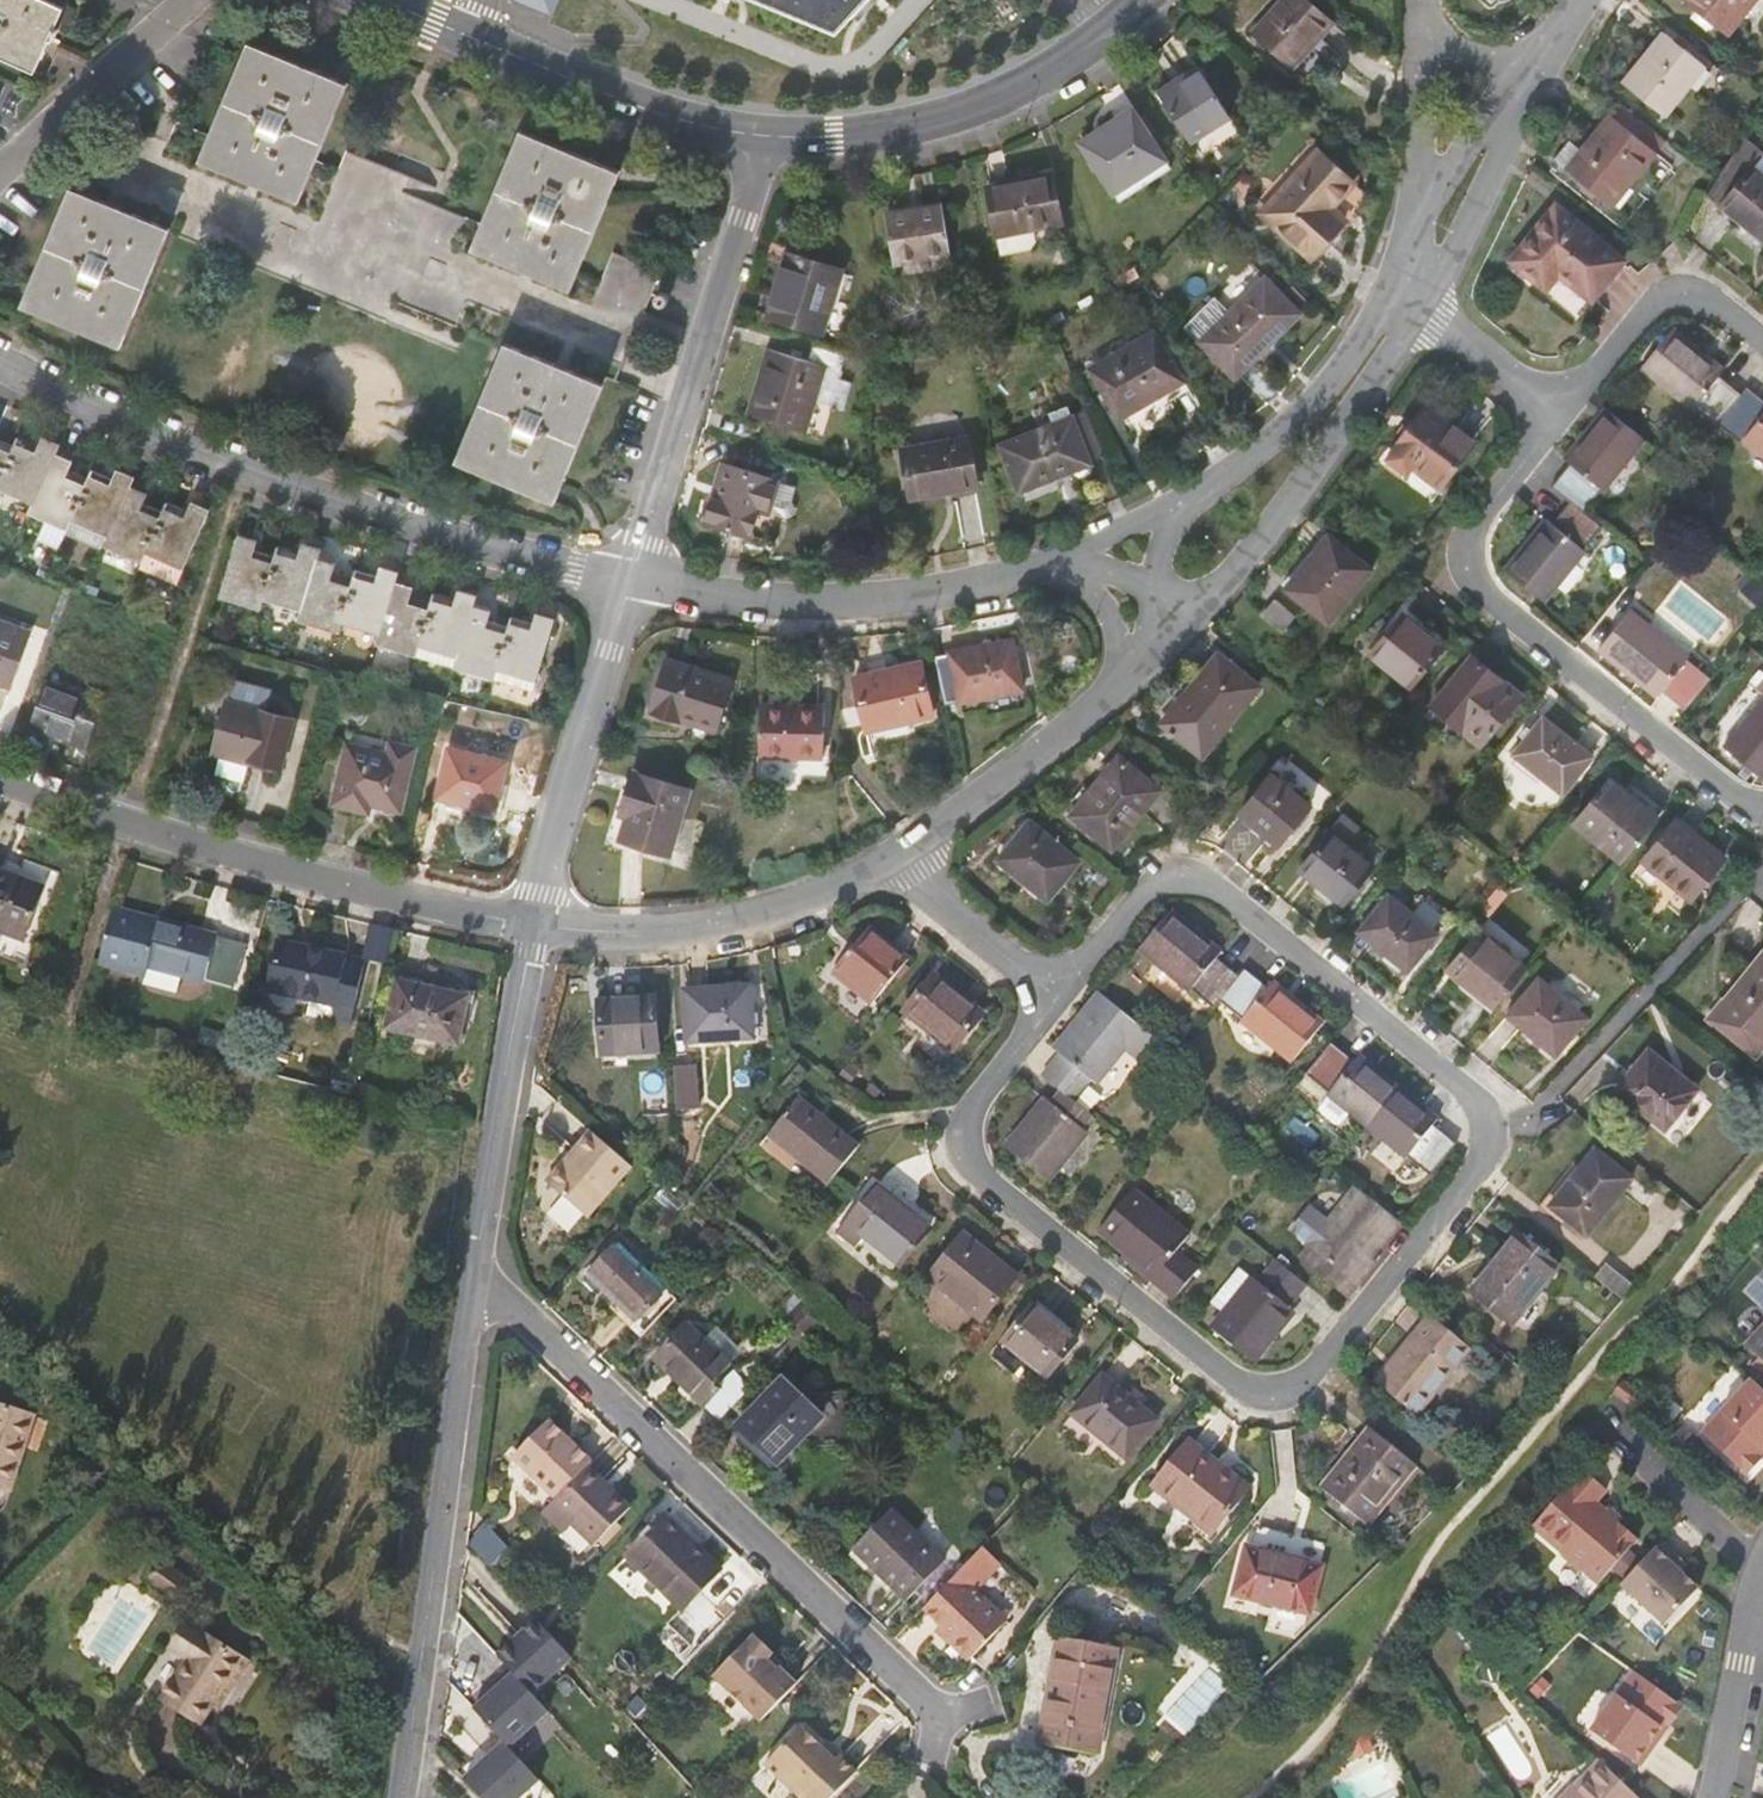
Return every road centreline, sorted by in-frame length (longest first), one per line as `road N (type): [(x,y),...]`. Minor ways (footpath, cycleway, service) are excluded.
road 1 (residential): [(1048,1000),(1137,895),(1172,885),(1212,892),(1465,1098),(1481,1159),(1299,1384),(1260,1391),(1225,1380),(972,1175),(960,1117)]
road 2 (residential): [(630,582),(357,508),(144,425),(0,355)]
road 3 (residential): [(935,1719),(530,1319),(474,1277)]
road 4 (residential): [(1558,416),(1464,531),(1460,561),(1471,590),(1737,806),(1762,810)]
road 5 (residential): [(535,925),(127,828),(0,780)]
road 6 (residential): [(409,1752),(474,1277)]
road 7 (residential): [(760,135),(630,582)]
road 8 (residential): [(1047,566),(873,595),(748,595),(630,582)]
road 9 (residential): [(1141,0),(1057,67),(955,115),(839,137),(760,135)]
road 10 (residential): [(760,135),(649,111),(397,0)]
road 11 (residential): [(1403,298),(1397,345),(1240,561),(1201,599)]
road 12 (residential): [(885,858),(720,918),(535,925)]
road 13 (residential): [(474,1277),(535,925)]
road 14 (residential): [(630,582),(535,925)]
road 15 (residential): [(1136,666),(1081,717),(885,858)]
road 16 (residential): [(1403,298),(1301,414),(1202,490)]
road 17 (residential): [(191,0),(0,174)]
road 18 (residential): [(1403,298),(1453,251),(1522,93)]
road 19 (residential): [(1702,1797),(1762,1574)]
road 20 (residential): [(885,858),(1048,1000)]
road 21 (residential): [(1414,220),(1424,10)]
road 22 (residential): [(1613,1421),(1762,1558)]
road 23 (residential): [(1403,298),(1558,416)]
road 24 (residential): [(1202,490),(1047,566)]
road 25 (residential): [(1522,93),(1473,141),(1414,220)]
road 26 (residential): [(1548,49),(1526,61),(1475,57),(1455,46),(1424,10)]
road 27 (residential): [(960,1117),(1048,1000)]
road 28 (residential): [(1762,350),(1707,305),(1672,302),(1641,315)]
road 29 (residential): [(1641,315),(1558,416)]

